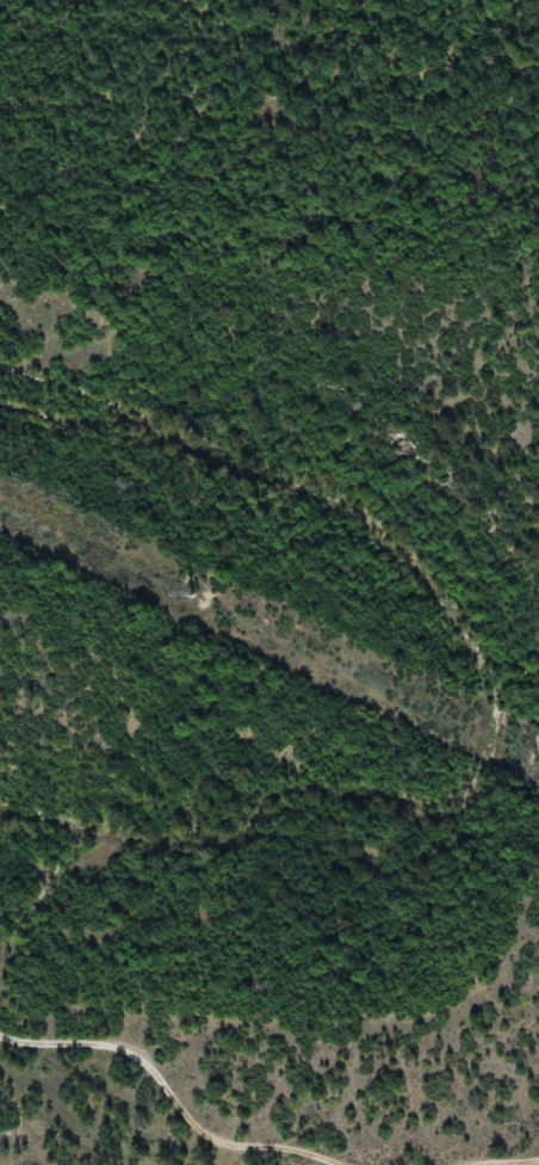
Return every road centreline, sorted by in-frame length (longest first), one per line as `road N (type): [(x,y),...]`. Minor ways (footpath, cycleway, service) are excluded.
road 1 (residential): [(203,1164),(144,1151),(89,1108),(0,1086)]

